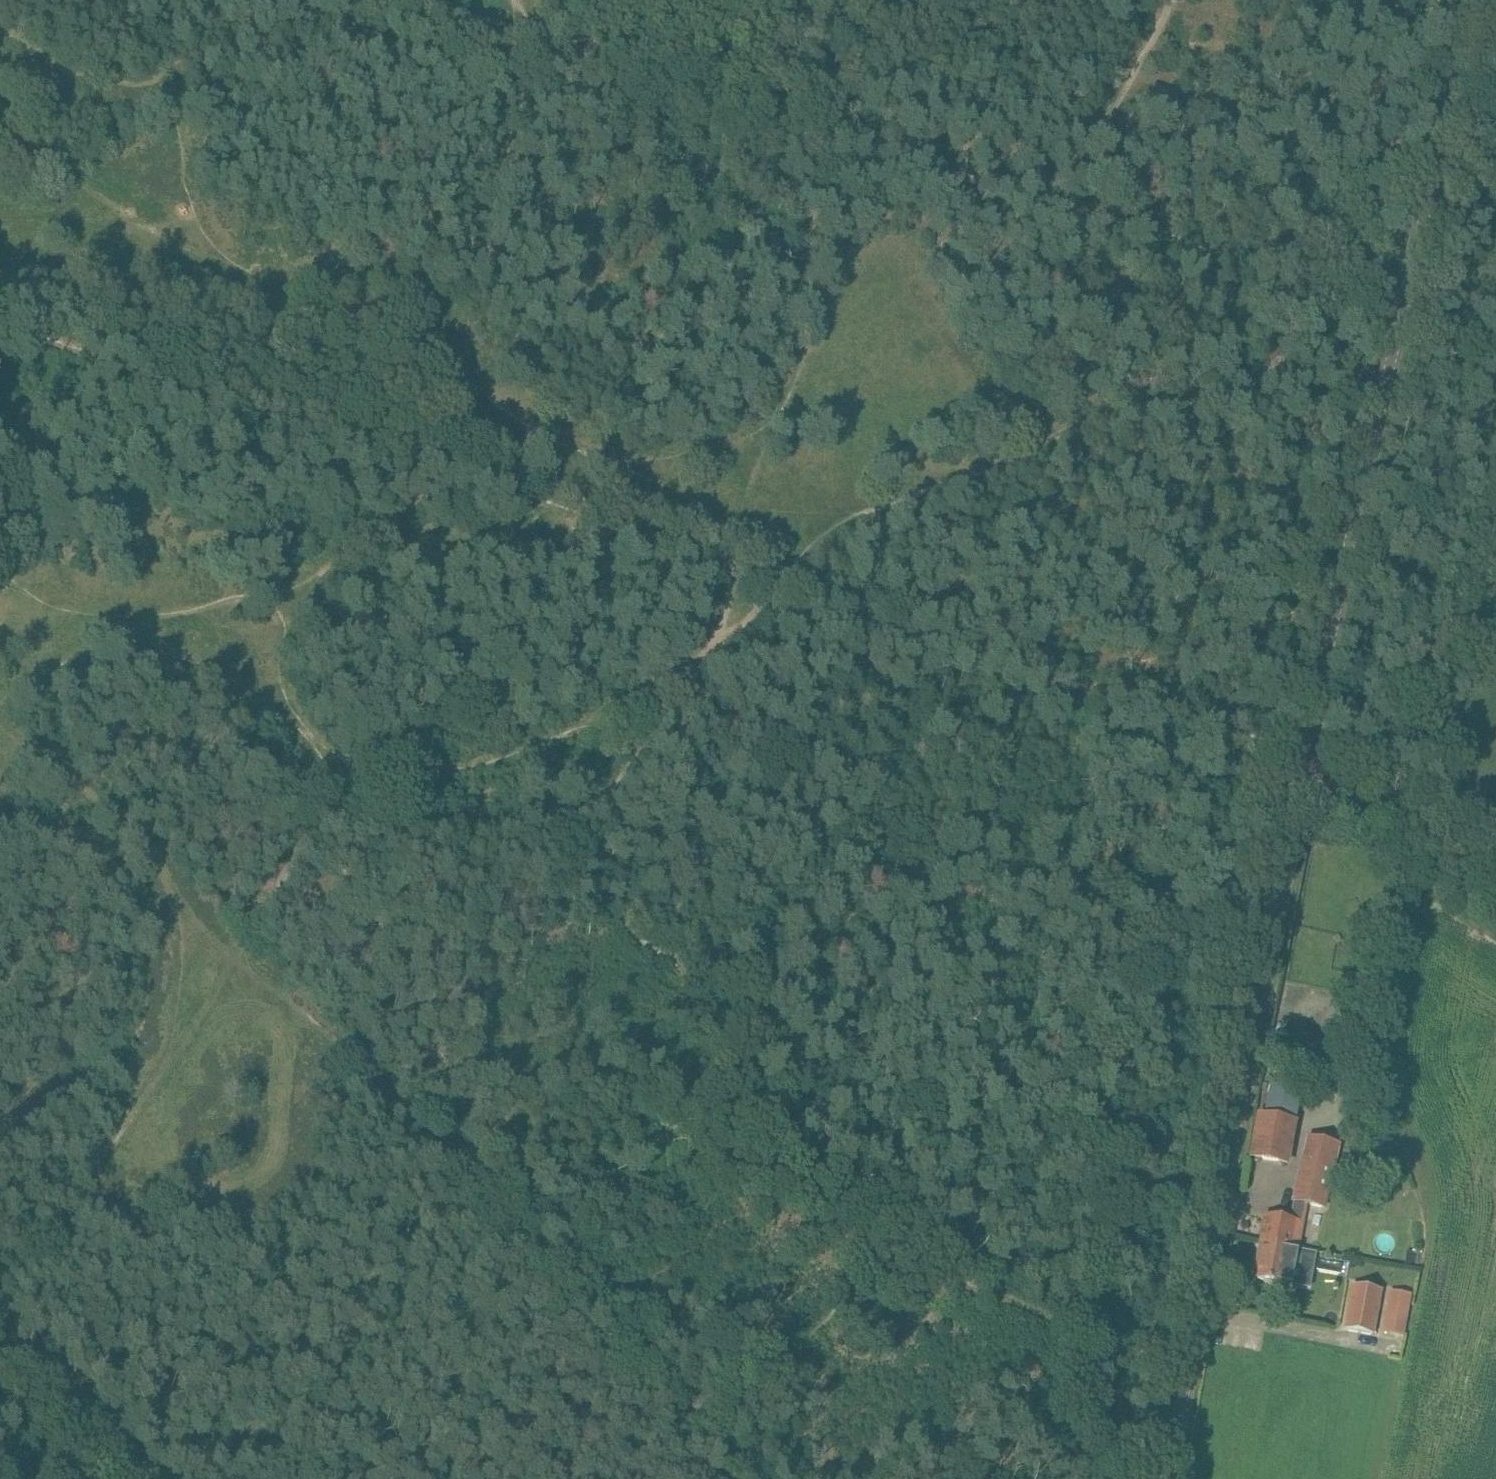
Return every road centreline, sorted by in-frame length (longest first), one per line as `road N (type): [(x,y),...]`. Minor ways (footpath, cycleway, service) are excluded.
road 1 (tertiary): [(1473,0),(1304,767)]
road 2 (tertiary): [(1304,767),(1167,1478)]
road 3 (unclassified): [(1304,767),(1495,877)]

